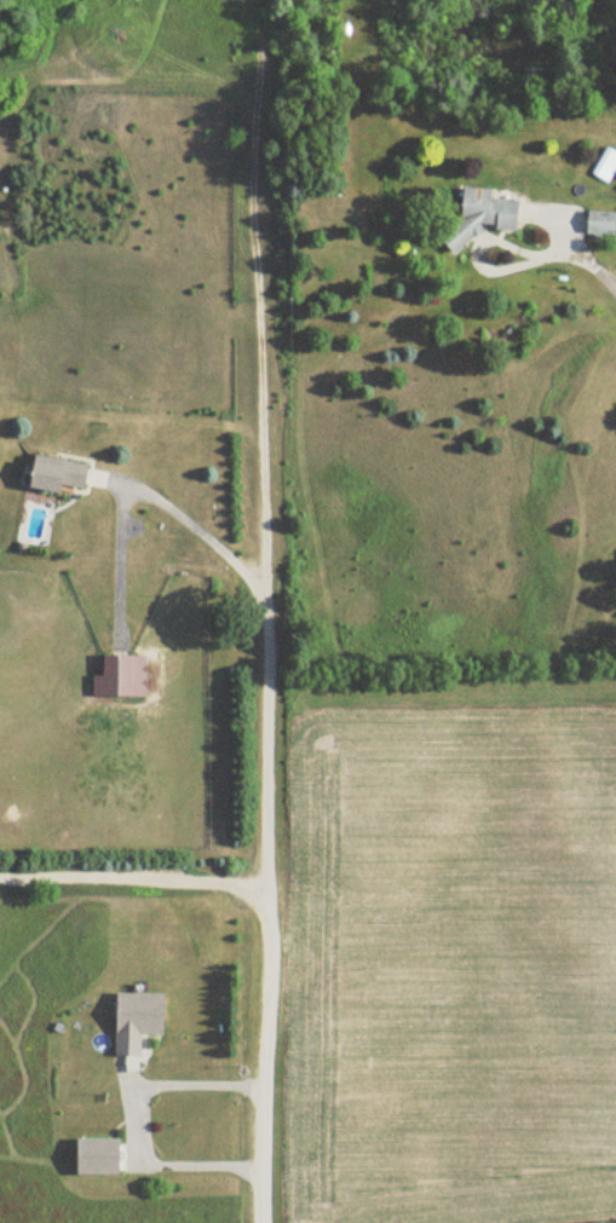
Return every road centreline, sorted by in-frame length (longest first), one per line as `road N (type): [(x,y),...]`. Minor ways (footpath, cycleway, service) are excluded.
road 1 (track): [(264,594),(257,87)]
road 2 (track): [(0,78),(257,87),(262,0)]
road 3 (residential): [(261,1222),(267,892)]
road 4 (residential): [(267,892),(264,594)]
road 5 (residential): [(0,877),(172,876),(267,892)]

